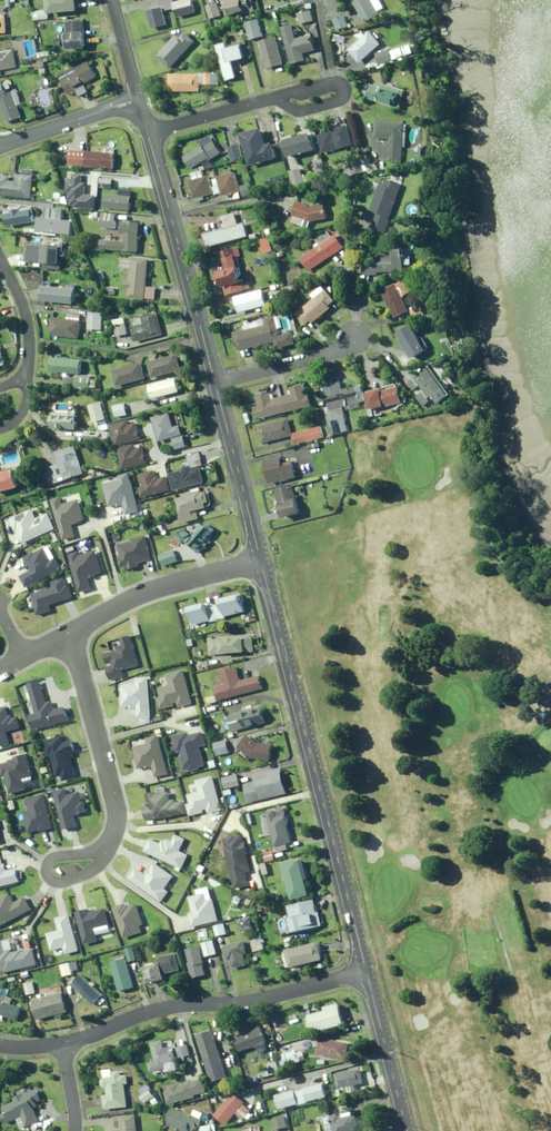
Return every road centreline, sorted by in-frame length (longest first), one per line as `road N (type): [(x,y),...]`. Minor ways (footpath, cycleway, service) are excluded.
road 1 (residential): [(366,972),(260,559)]
road 2 (residential): [(61,1045),(173,1007),(259,1000),(366,972)]
road 3 (residential): [(214,384),(147,133)]
road 4 (residential): [(104,856),(117,810),(69,633)]
road 5 (residential): [(260,559),(144,593),(69,633)]
road 6 (residential): [(260,559),(214,384)]
road 7 (residential): [(407,1130),(366,972)]
road 8 (residential): [(358,337),(327,355),(214,384)]
road 9 (residential): [(0,144),(138,101)]
road 10 (residential): [(275,99),(147,133)]

